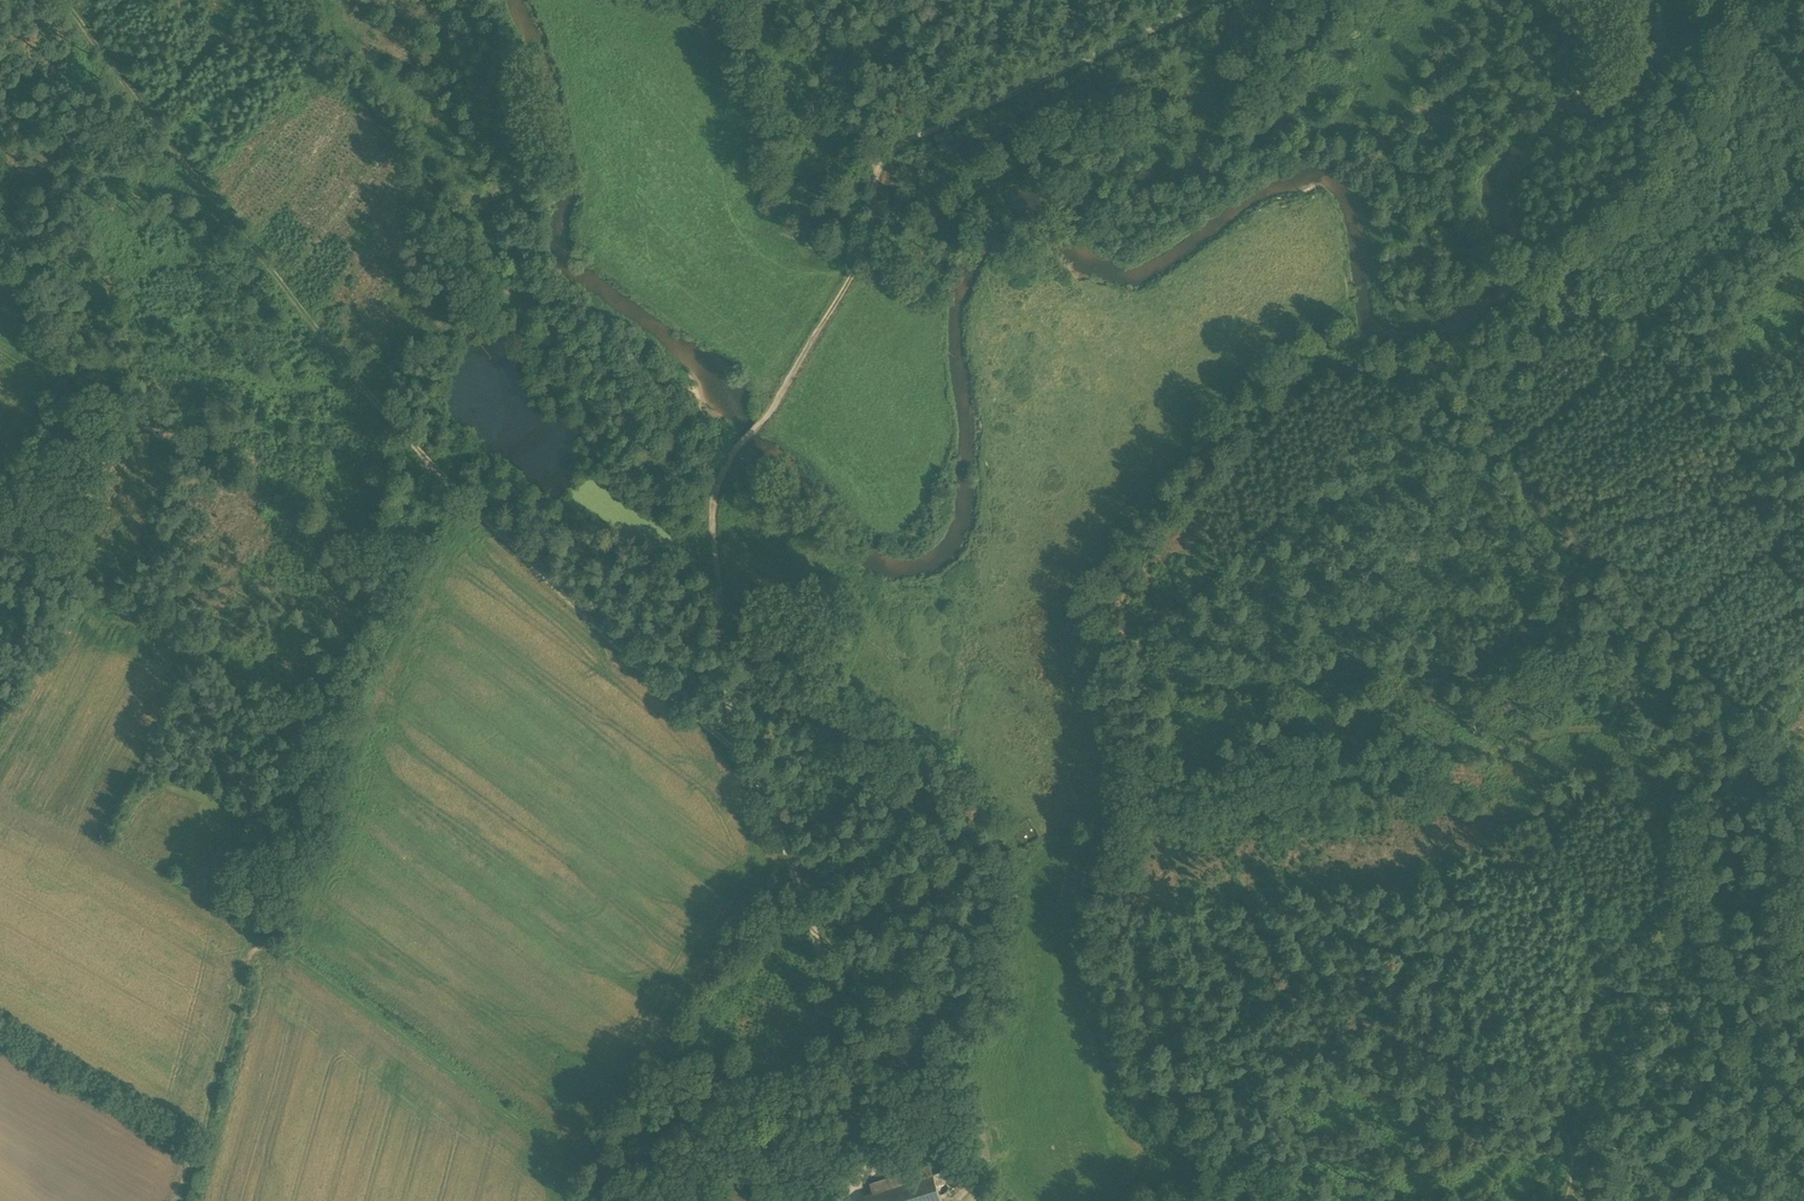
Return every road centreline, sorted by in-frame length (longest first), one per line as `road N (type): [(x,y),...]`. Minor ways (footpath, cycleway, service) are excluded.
road 1 (track): [(733,746),(422,466),(56,0)]
road 2 (track): [(178,1200),(257,940),(294,951),(616,1200)]
road 3 (track): [(733,746),(801,897),(866,1126)]
road 4 (track): [(881,162),(905,143),(1214,0)]
road 5 (track): [(736,449),(710,511),(733,746)]
road 6 (track): [(764,420),(860,257),(881,162)]
road 7 (track): [(1578,319),(1652,302),(1692,283),(1803,189)]
road 8 (track): [(1660,1200),(1803,1076)]
road 9 (track): [(881,162),(787,0)]

